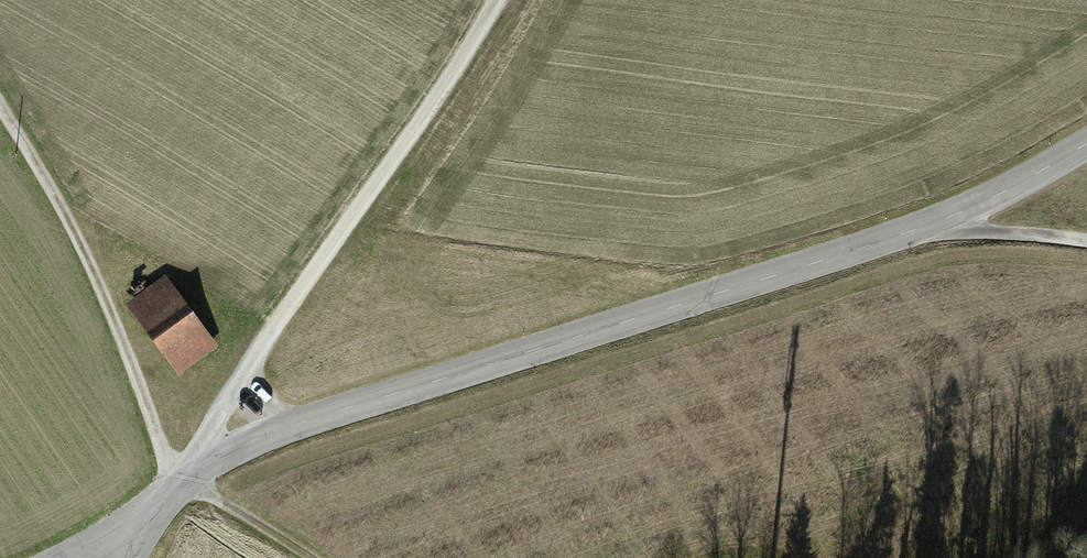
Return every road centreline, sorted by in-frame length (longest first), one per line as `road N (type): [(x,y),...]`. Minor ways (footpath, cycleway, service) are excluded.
road 1 (unclassified): [(124,557),(125,545),(195,469),(975,212),(1086,145)]
road 2 (track): [(195,469),(257,348),(495,0)]
road 3 (track): [(0,101),(55,189),(106,298),(159,458),(195,469)]
road 4 (track): [(305,557),(195,469)]

